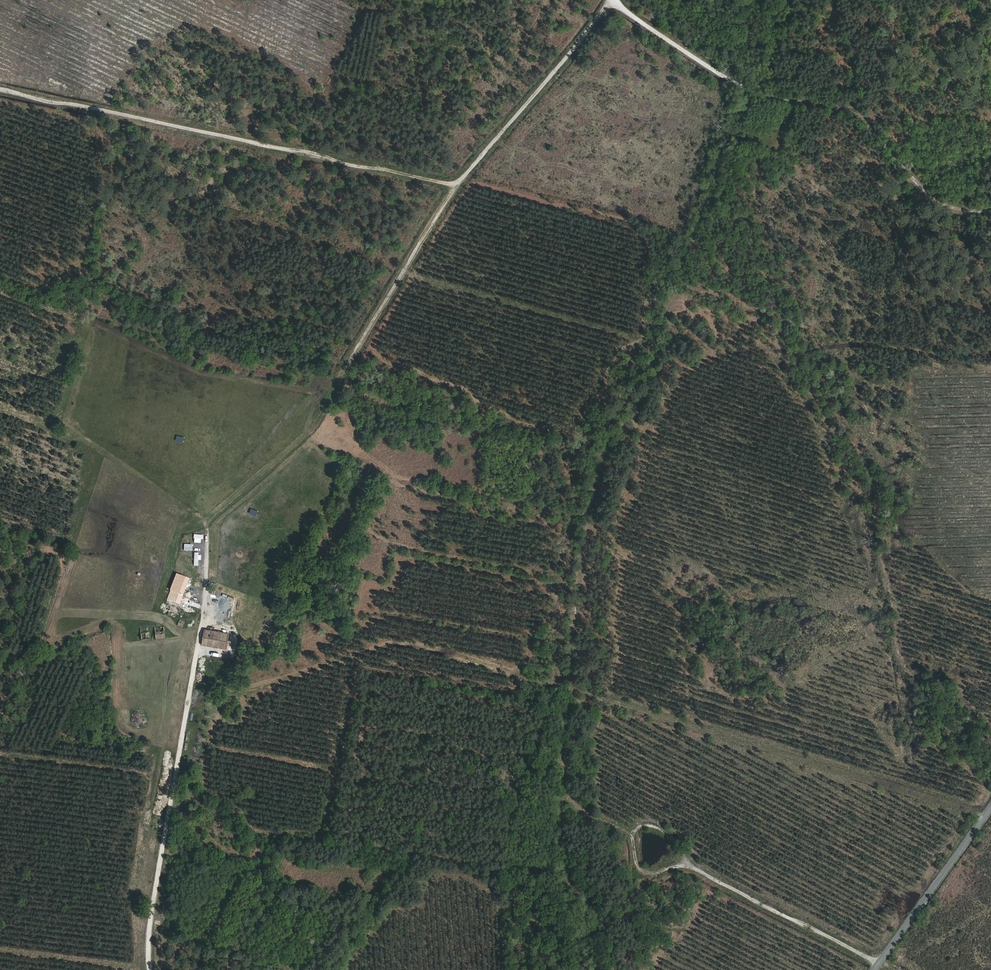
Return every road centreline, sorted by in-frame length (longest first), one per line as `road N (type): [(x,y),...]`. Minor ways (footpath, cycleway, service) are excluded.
road 1 (track): [(607,0),(530,101),(452,178),(388,278),(339,379),(276,439),(207,528)]
road 2 (track): [(0,84),(452,178)]
road 3 (unclassified): [(615,0),(624,15),(769,96),(861,113),(929,206),(990,208)]
road 4 (track): [(151,969),(148,939),(206,597),(207,528)]
road 5 (unclassified): [(990,813),(879,969)]

